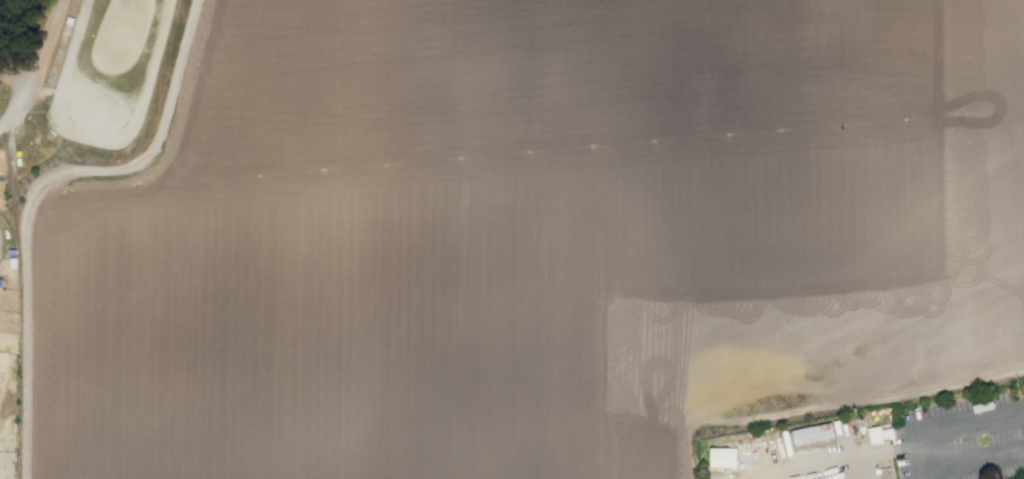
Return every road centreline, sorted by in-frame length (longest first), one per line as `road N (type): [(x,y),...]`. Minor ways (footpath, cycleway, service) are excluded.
road 1 (track): [(1023,371),(695,431),(687,440),(691,478)]

